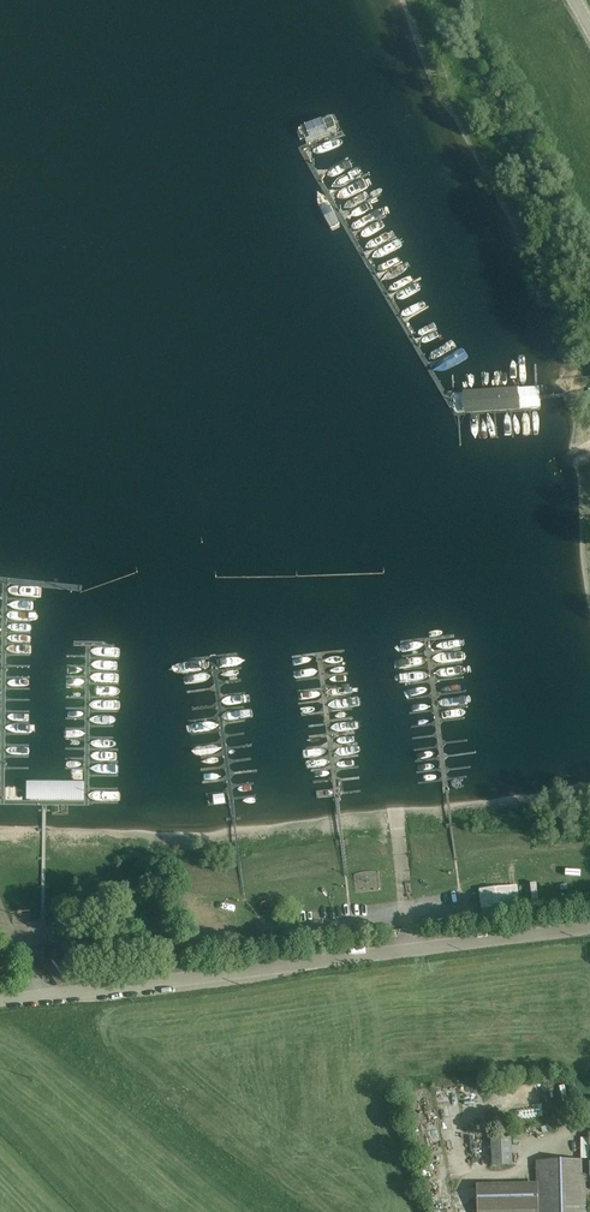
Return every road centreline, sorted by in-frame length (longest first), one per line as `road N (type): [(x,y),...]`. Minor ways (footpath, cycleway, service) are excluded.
road 1 (unclassified): [(589,930),(0,1002)]

